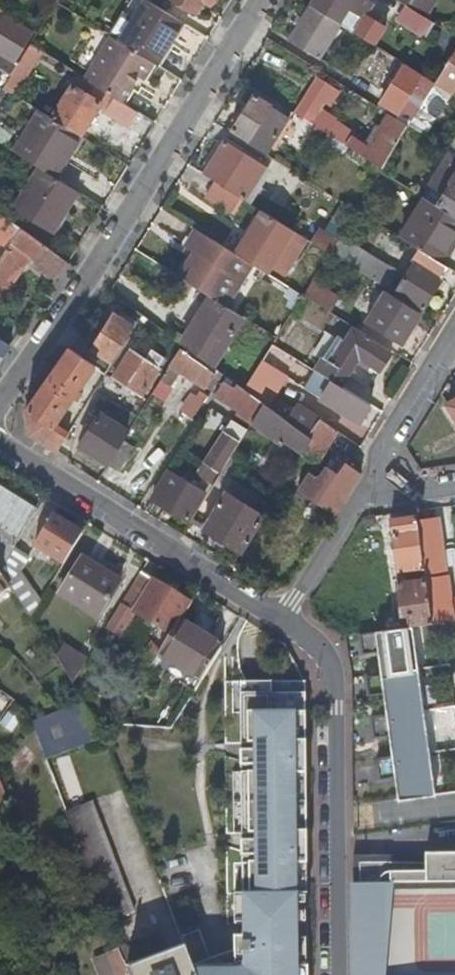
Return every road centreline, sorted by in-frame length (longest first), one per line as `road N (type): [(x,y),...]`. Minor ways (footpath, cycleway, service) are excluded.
road 1 (residential): [(249,0),(0,384)]
road 2 (residential): [(337,974),(330,668),(283,618)]
road 3 (residential): [(283,618),(0,440)]
road 4 (residential): [(454,328),(392,422),(363,492)]
road 5 (residential): [(363,492),(283,618)]

